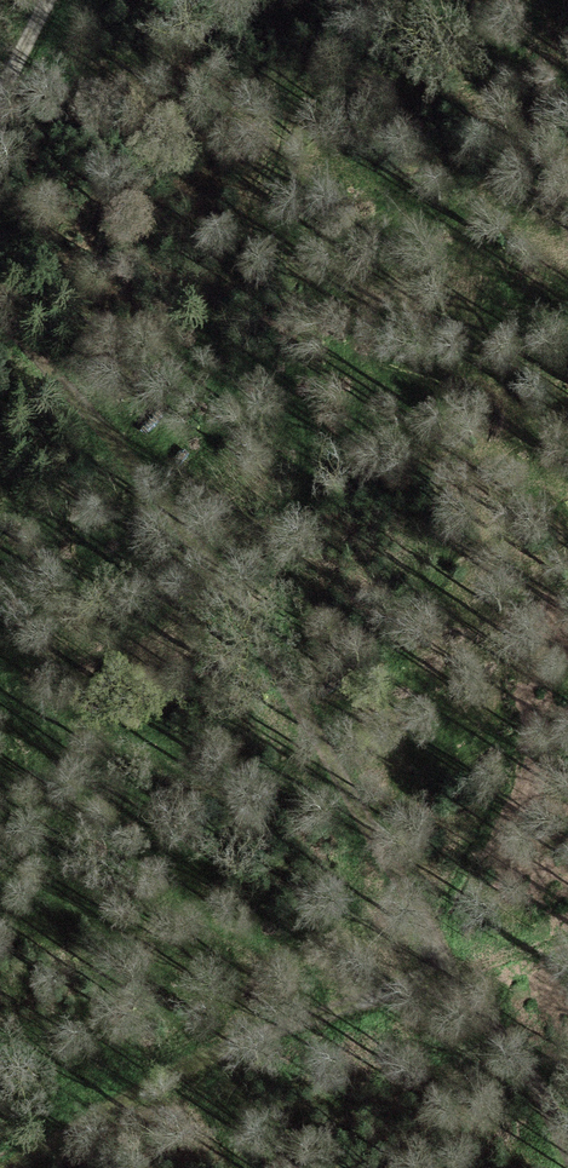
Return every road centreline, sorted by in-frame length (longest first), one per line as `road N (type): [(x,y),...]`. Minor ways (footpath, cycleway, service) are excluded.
road 1 (track): [(0,358),(392,821),(541,1099),(567,1167)]
road 2 (track): [(8,1167),(140,1094),(467,956)]

